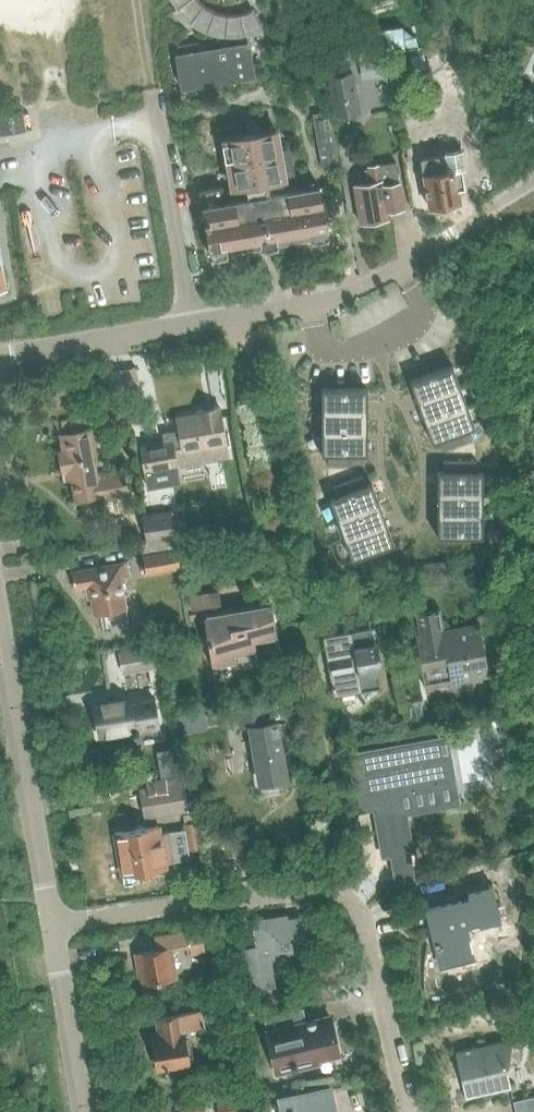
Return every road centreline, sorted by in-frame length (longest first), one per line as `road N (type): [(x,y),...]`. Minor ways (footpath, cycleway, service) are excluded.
road 1 (residential): [(0,356),(329,296),(533,182)]
road 2 (residential): [(405,1111),(361,918),(343,893),(322,889),(55,925)]
road 3 (residential): [(0,612),(55,925)]
road 4 (residential): [(55,925),(86,1111)]
road 5 (track): [(137,0),(153,140)]

